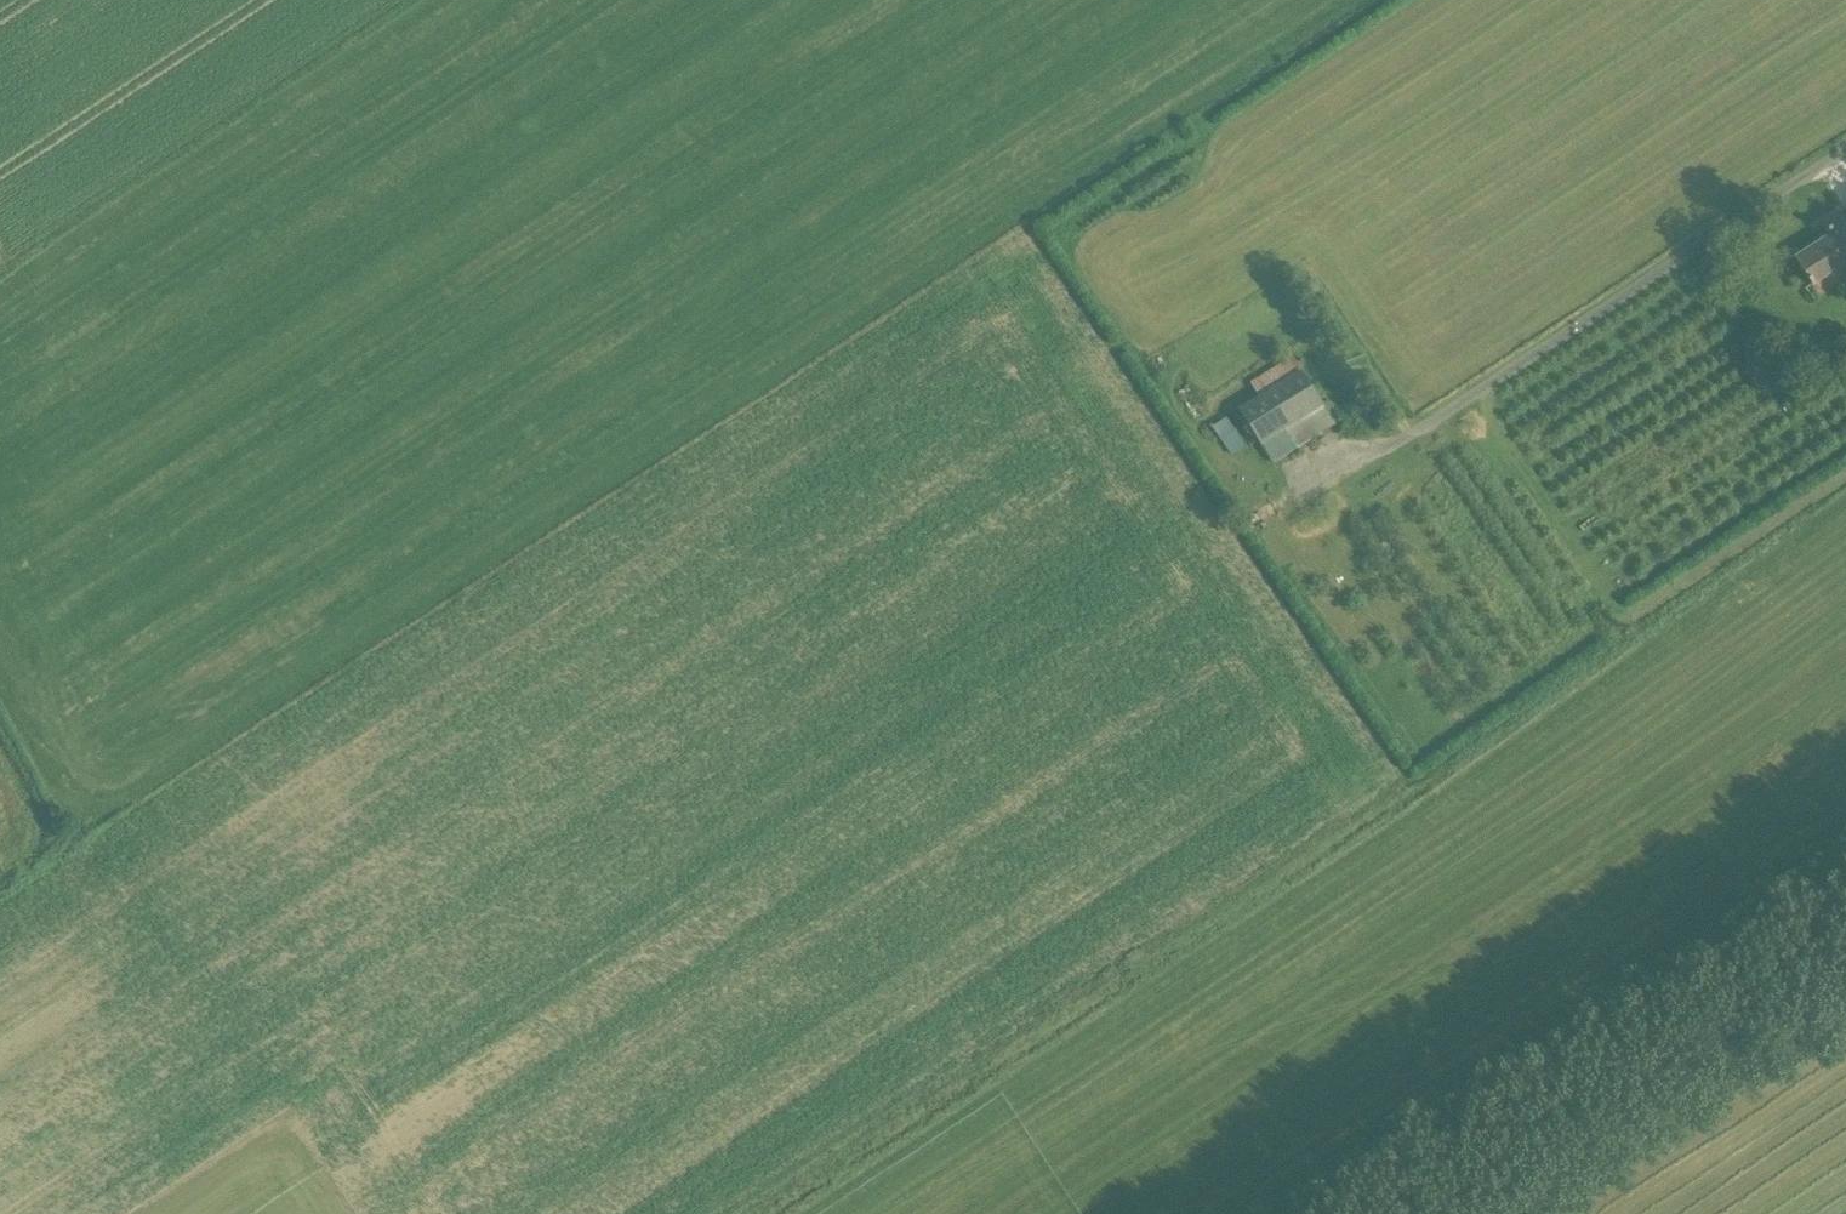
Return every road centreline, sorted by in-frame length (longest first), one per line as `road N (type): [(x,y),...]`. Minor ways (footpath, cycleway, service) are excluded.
road 1 (tertiary): [(1438,1213),(1845,955)]

